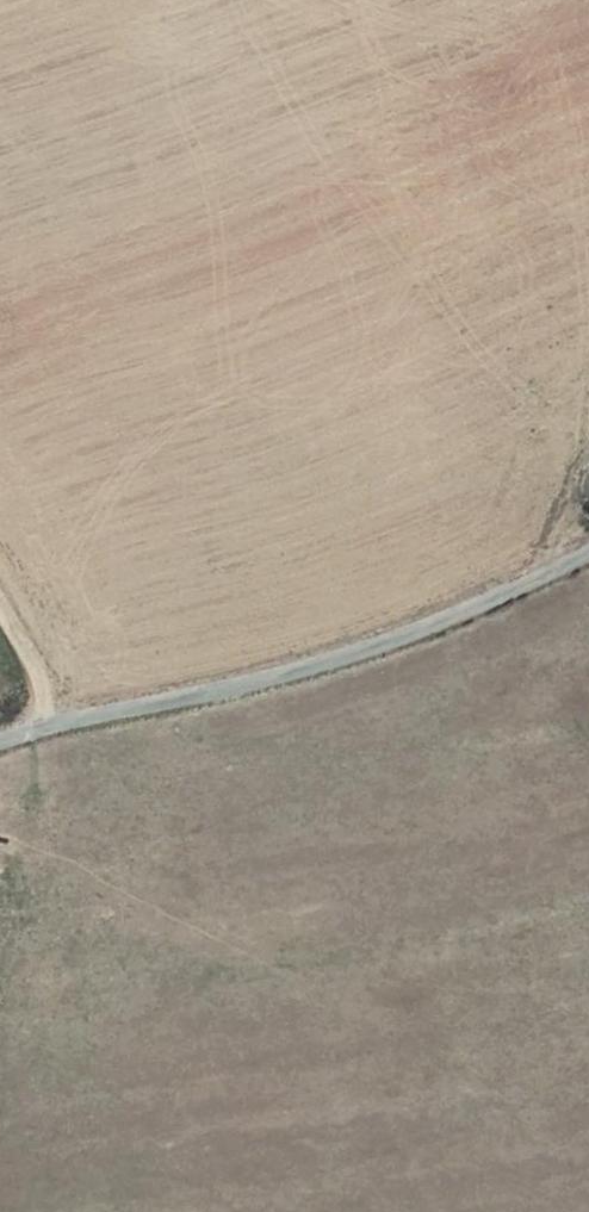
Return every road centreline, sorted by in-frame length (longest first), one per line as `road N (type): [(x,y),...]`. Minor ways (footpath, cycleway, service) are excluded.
road 1 (unclassified): [(588,553),(385,643),(0,742)]
road 2 (track): [(0,606),(38,672),(49,726)]

